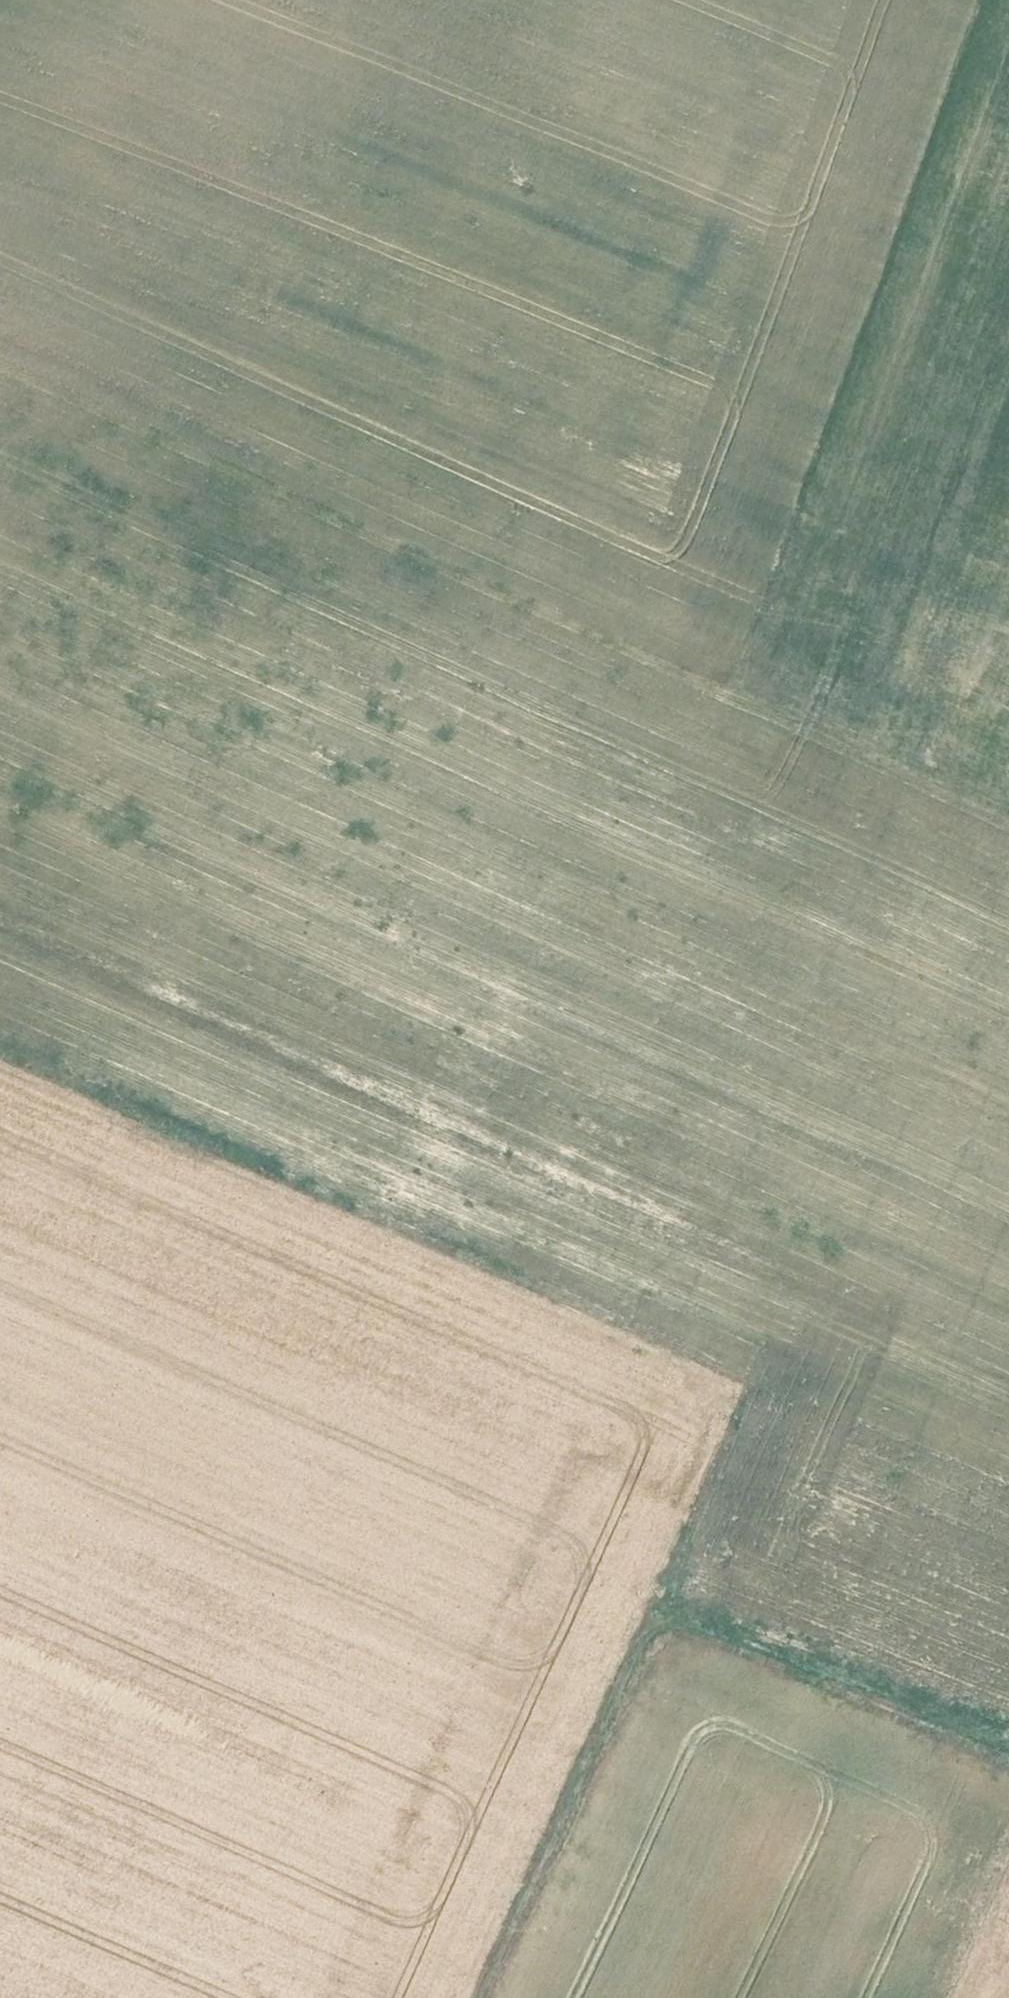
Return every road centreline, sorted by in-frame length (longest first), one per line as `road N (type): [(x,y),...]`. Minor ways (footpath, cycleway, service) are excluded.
road 1 (track): [(494,1997),(661,1620),(1008,1756)]

